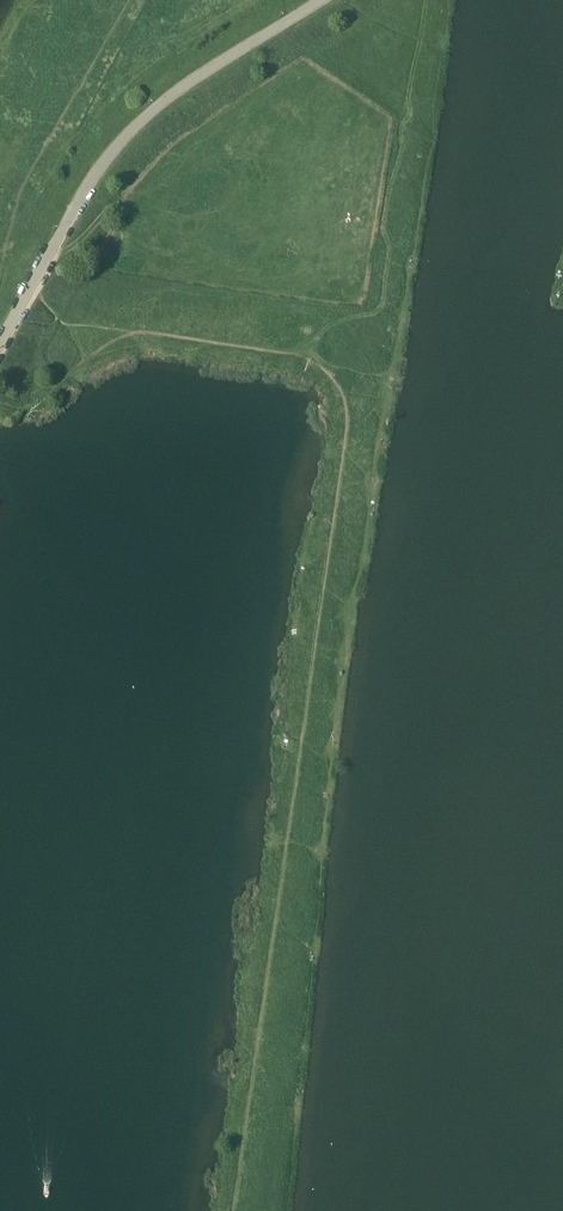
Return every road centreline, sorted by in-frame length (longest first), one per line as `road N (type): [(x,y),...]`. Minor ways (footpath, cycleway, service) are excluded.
road 1 (unclassified): [(0,345),(100,168),(143,119),(324,0)]

